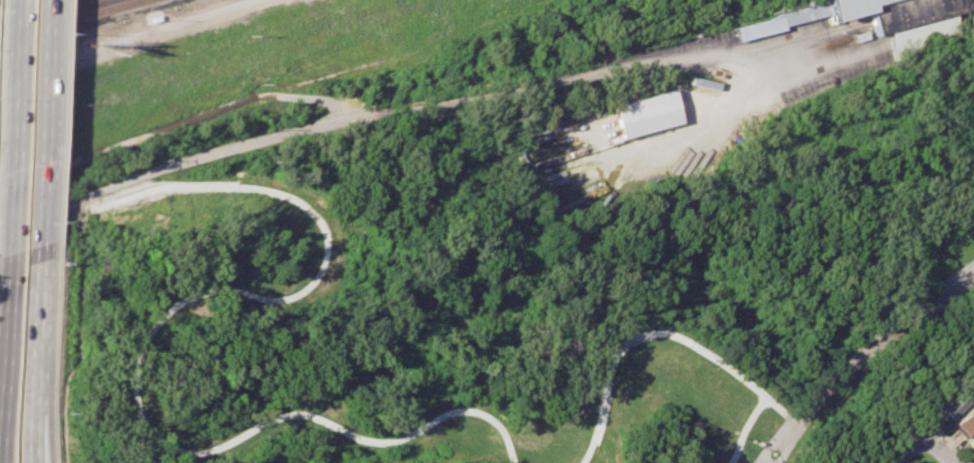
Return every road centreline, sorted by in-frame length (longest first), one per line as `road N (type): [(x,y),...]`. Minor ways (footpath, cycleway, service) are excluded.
road 1 (residential): [(0,180),(372,63)]
road 2 (residential): [(769,462),(836,381),(973,272)]
road 3 (motorway): [(12,0),(4,255)]
road 4 (motorway): [(42,250),(48,0)]
road 5 (motorway): [(37,417),(42,250)]

